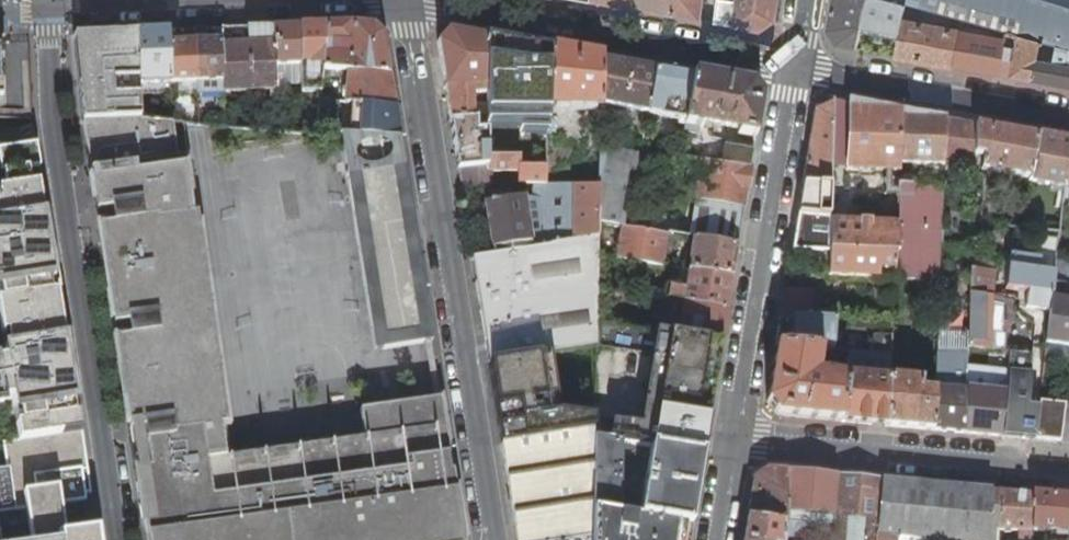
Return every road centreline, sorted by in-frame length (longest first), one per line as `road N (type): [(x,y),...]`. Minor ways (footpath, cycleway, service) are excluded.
road 1 (residential): [(491,539),(396,0)]
road 2 (residential): [(115,539),(50,139),(43,11)]
road 3 (residential): [(799,73),(428,0)]
road 4 (unclassified): [(799,73),(728,439)]
road 5 (residential): [(1068,473),(728,439)]
road 6 (residential): [(799,73),(1068,117)]
road 7 (residential): [(266,0),(43,11)]

